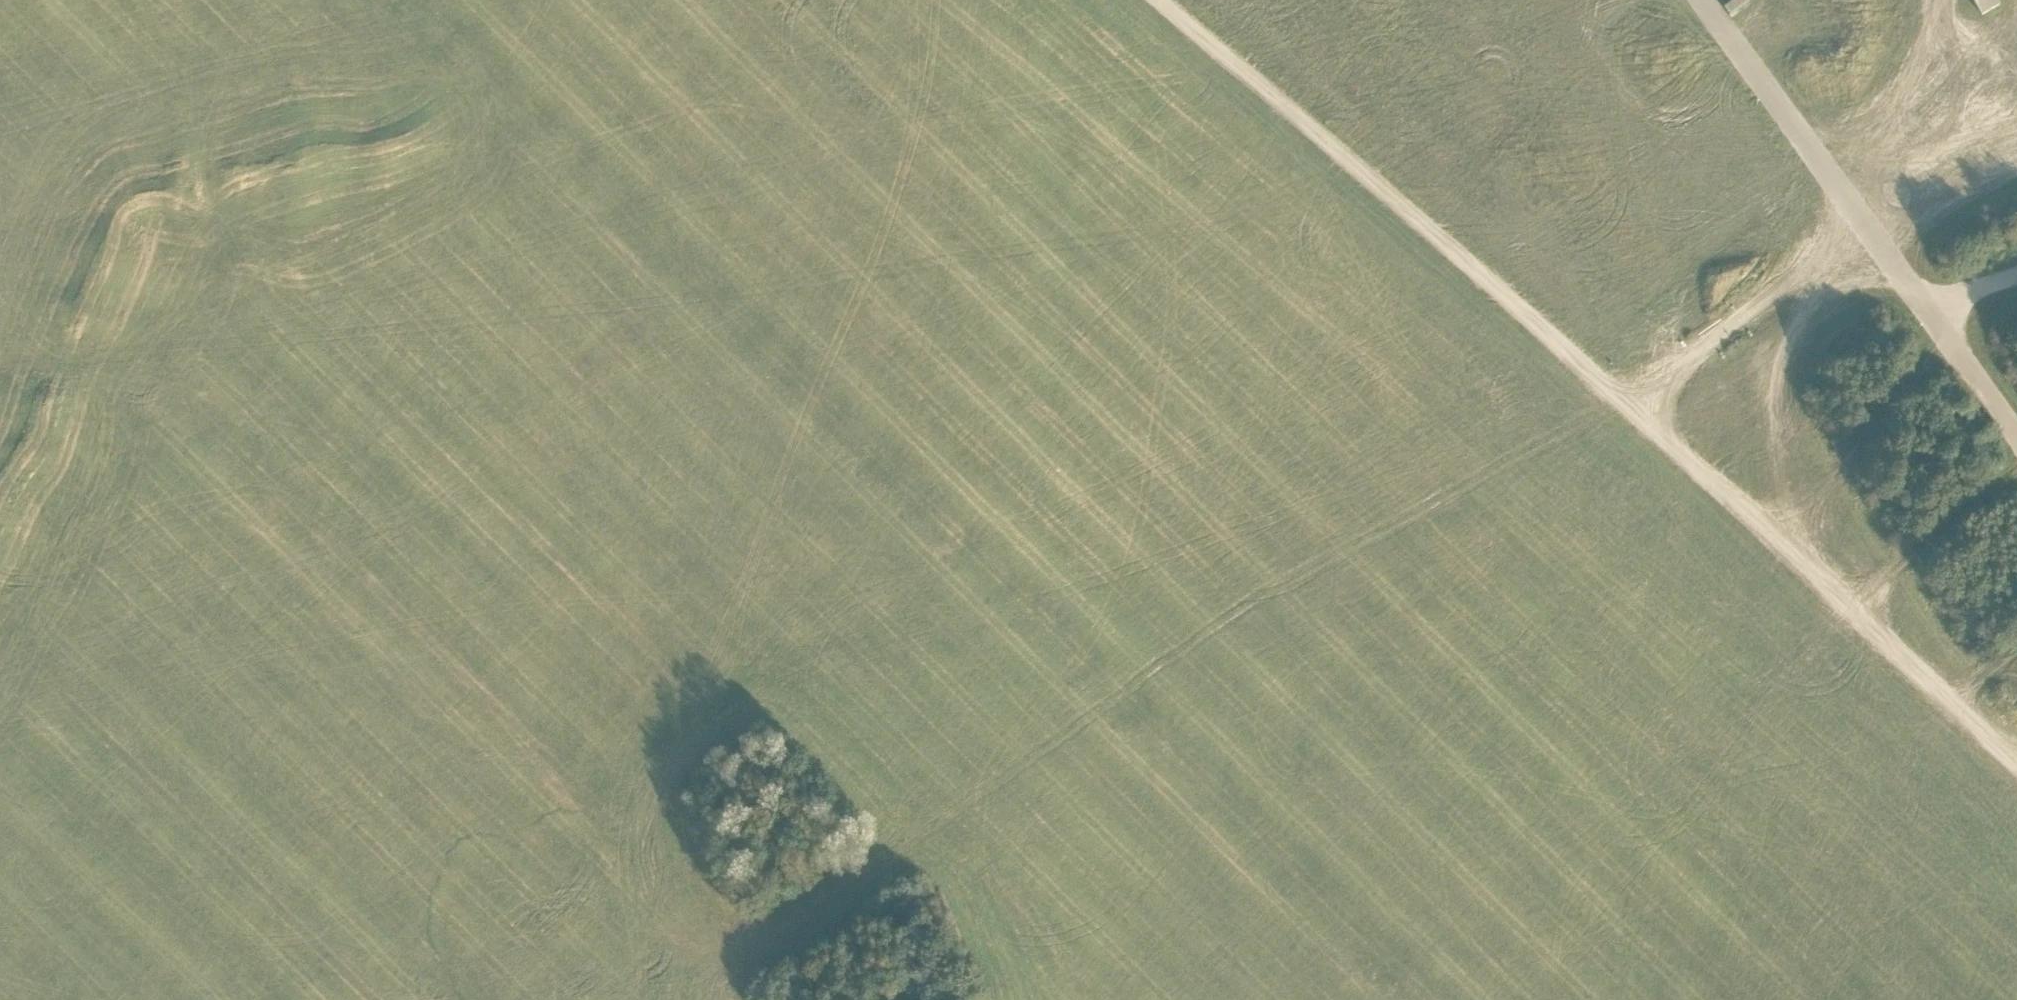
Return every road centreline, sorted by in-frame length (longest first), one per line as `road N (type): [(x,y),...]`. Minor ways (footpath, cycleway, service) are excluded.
road 1 (track): [(1172,0),(2016,757)]

